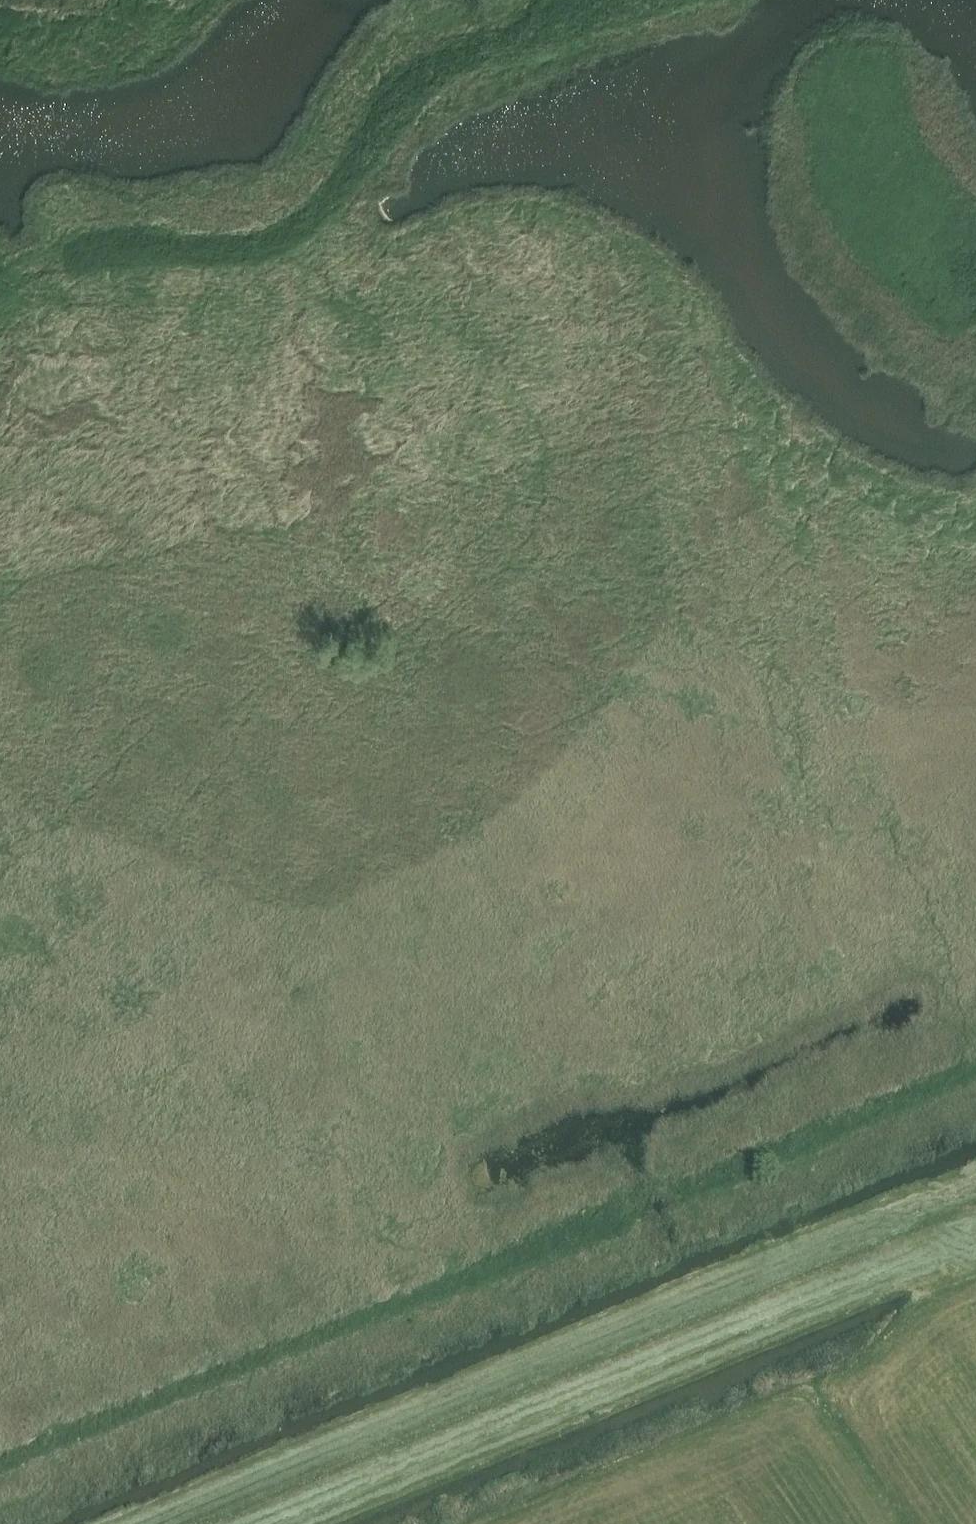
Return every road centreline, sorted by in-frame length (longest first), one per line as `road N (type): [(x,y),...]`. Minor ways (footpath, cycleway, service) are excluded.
road 1 (track): [(975,1070),(0,1466)]
road 2 (track): [(0,285),(104,256),(203,255),(291,240),(341,193),(391,114),(425,81),(452,64),(655,0)]

